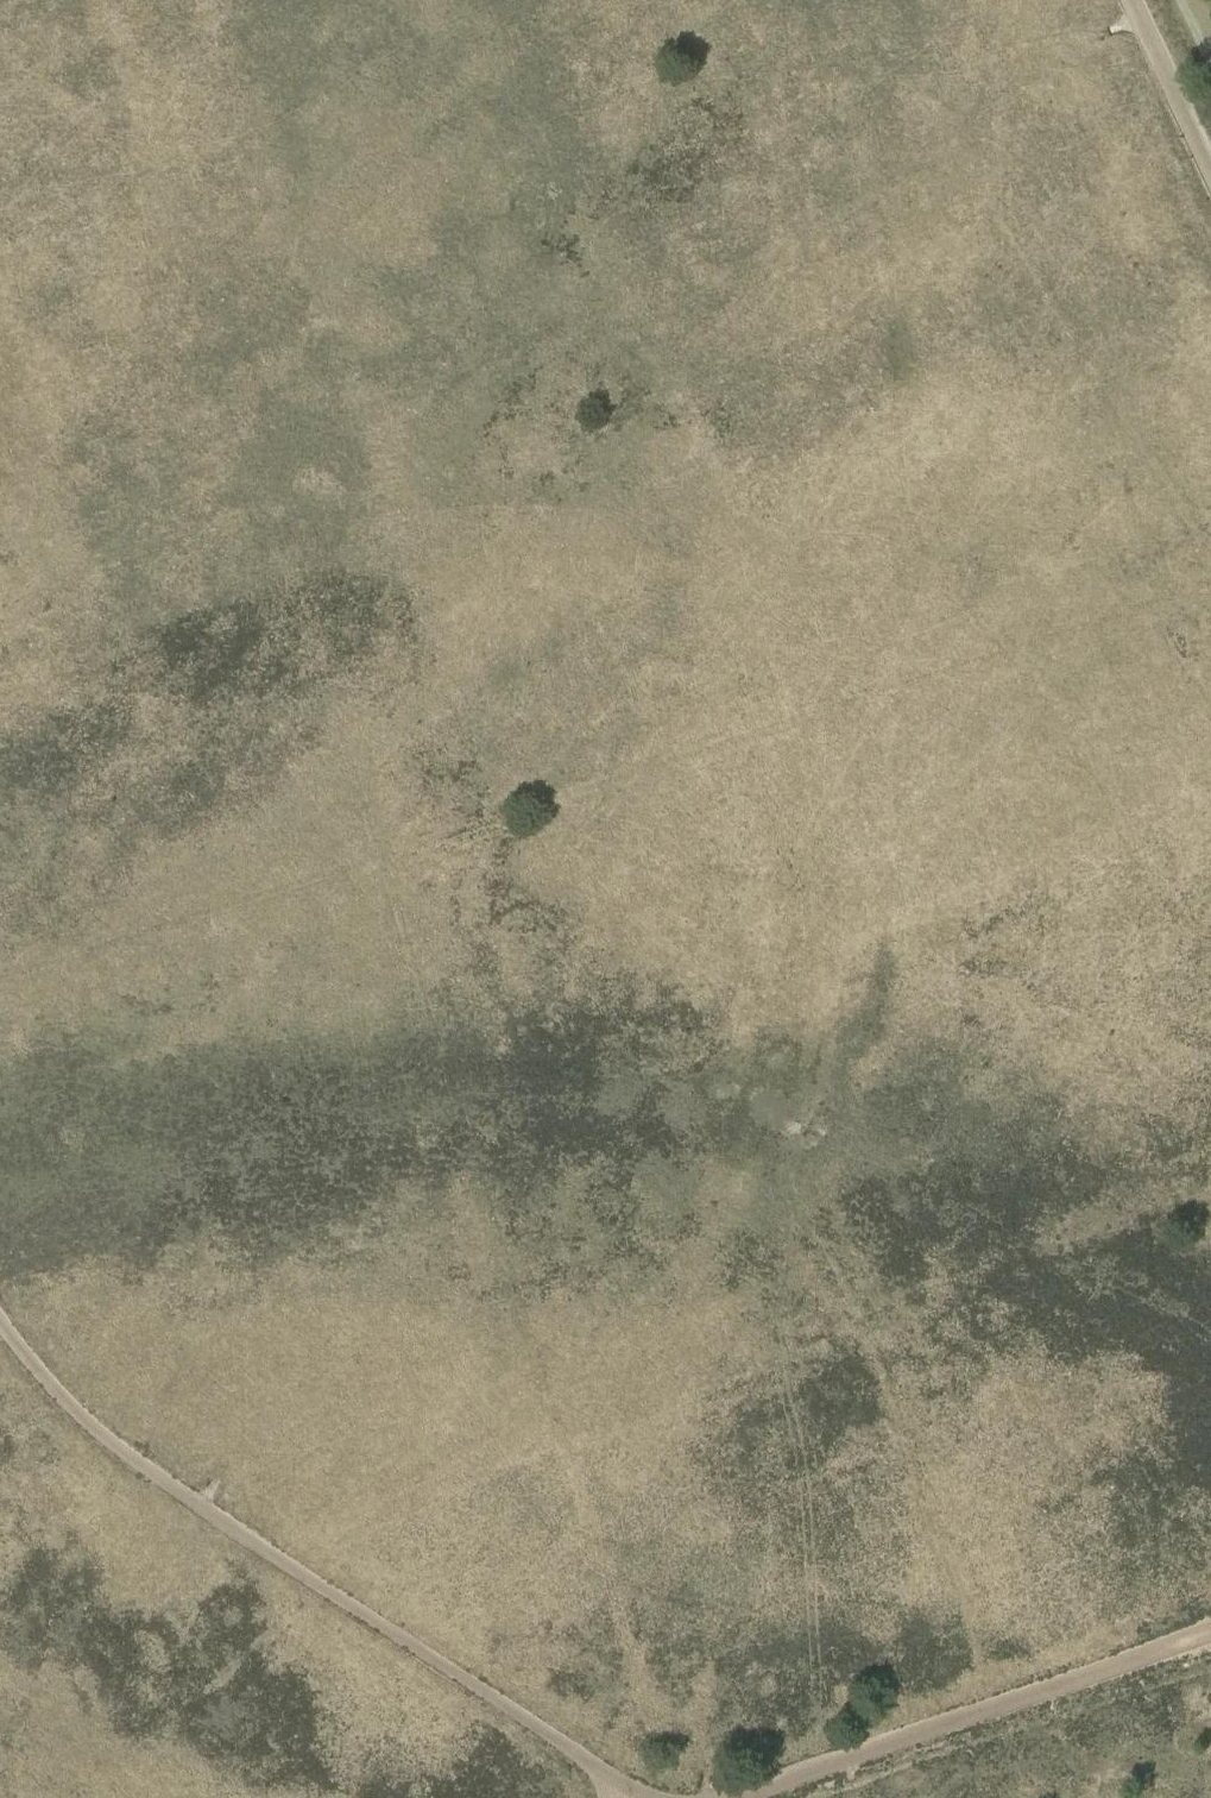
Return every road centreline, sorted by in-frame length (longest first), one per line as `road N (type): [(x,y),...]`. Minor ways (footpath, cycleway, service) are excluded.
road 1 (track): [(0,1320),(51,1386),(110,1441),(632,1797)]
road 2 (track): [(731,1797),(1210,1631)]
road 3 (track): [(1210,176),(1128,0)]

